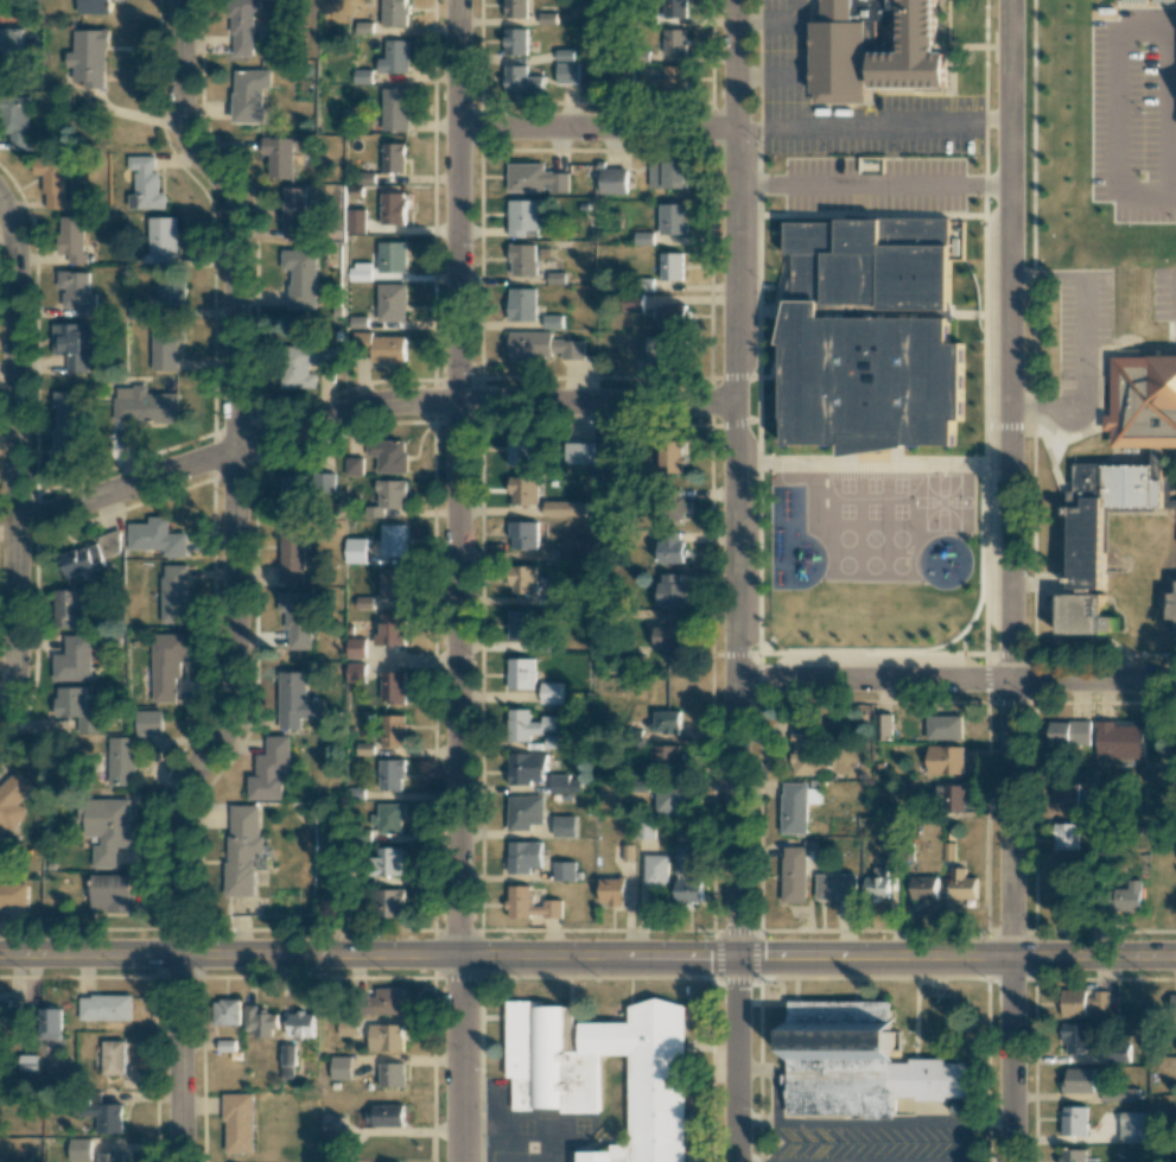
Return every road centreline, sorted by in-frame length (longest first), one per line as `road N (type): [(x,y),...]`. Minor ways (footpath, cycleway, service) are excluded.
road 1 (residential): [(182,0),(191,136),(223,186),(234,240),(227,450),(235,671),(225,720),(185,800),(183,1161)]
road 2 (residential): [(459,0),(457,1161)]
road 3 (secondary): [(1007,960),(0,959)]
road 4 (residential): [(1011,0),(1007,960)]
road 5 (tertiary): [(735,0),(736,958)]
road 6 (residential): [(738,405),(380,406),(20,521)]
road 7 (residential): [(0,201),(14,226),(20,521),(14,655),(0,714)]
road 8 (residential): [(1175,681),(738,680)]
road 9 (residential): [(736,128),(458,129)]
road 10 (tertiary): [(736,958),(737,1161)]
road 11 (residential): [(1007,960),(1010,1161)]
road 12 (secondary): [(1175,959),(1007,960)]

